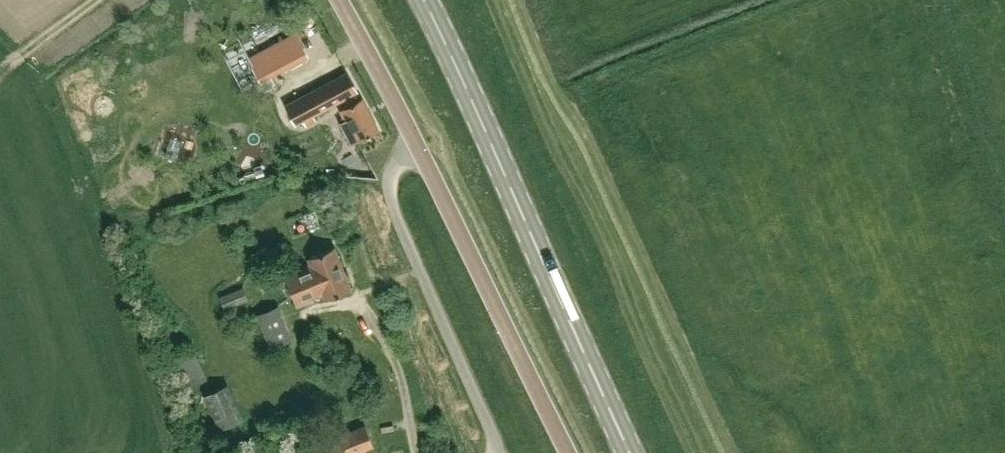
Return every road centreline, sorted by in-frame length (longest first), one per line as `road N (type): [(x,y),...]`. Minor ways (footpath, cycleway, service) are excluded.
road 1 (unclassified): [(568,452),(341,0)]
road 2 (secondary): [(633,452),(425,0)]

